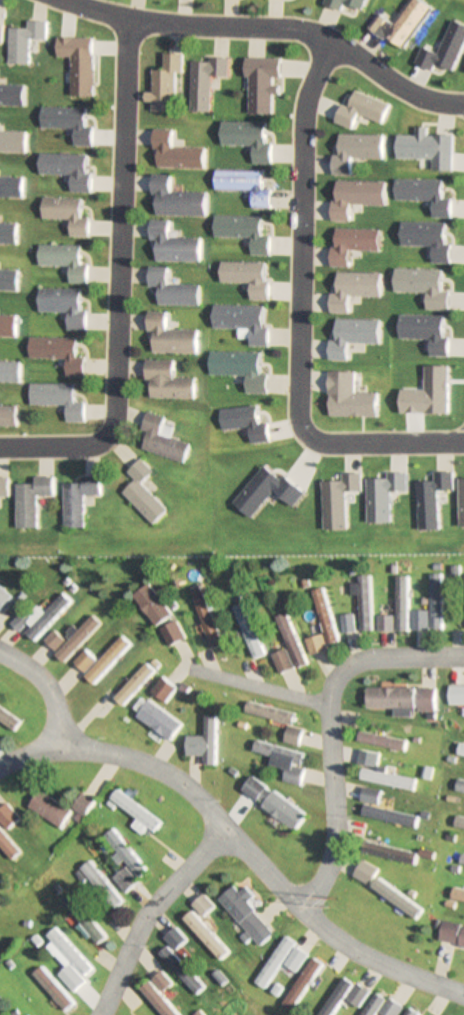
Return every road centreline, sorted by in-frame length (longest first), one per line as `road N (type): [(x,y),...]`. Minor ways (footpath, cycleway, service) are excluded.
road 1 (residential): [(463,438),(342,444),(307,434),(293,386),(301,113),(329,43)]
road 2 (residential): [(463,997),(357,956),(297,906),(181,782),(55,742),(0,765)]
road 3 (residential): [(107,439),(117,379),(124,13)]
road 4 (residential): [(463,102),(421,96),(359,55),(289,27),(124,13),(87,0)]
road 5 (residential): [(463,656),(371,656),(343,664),(327,706),(331,860),(297,906)]
road 6 (residential): [(219,828),(139,920),(97,1014)]
road 7 (residential): [(327,706),(176,668)]

